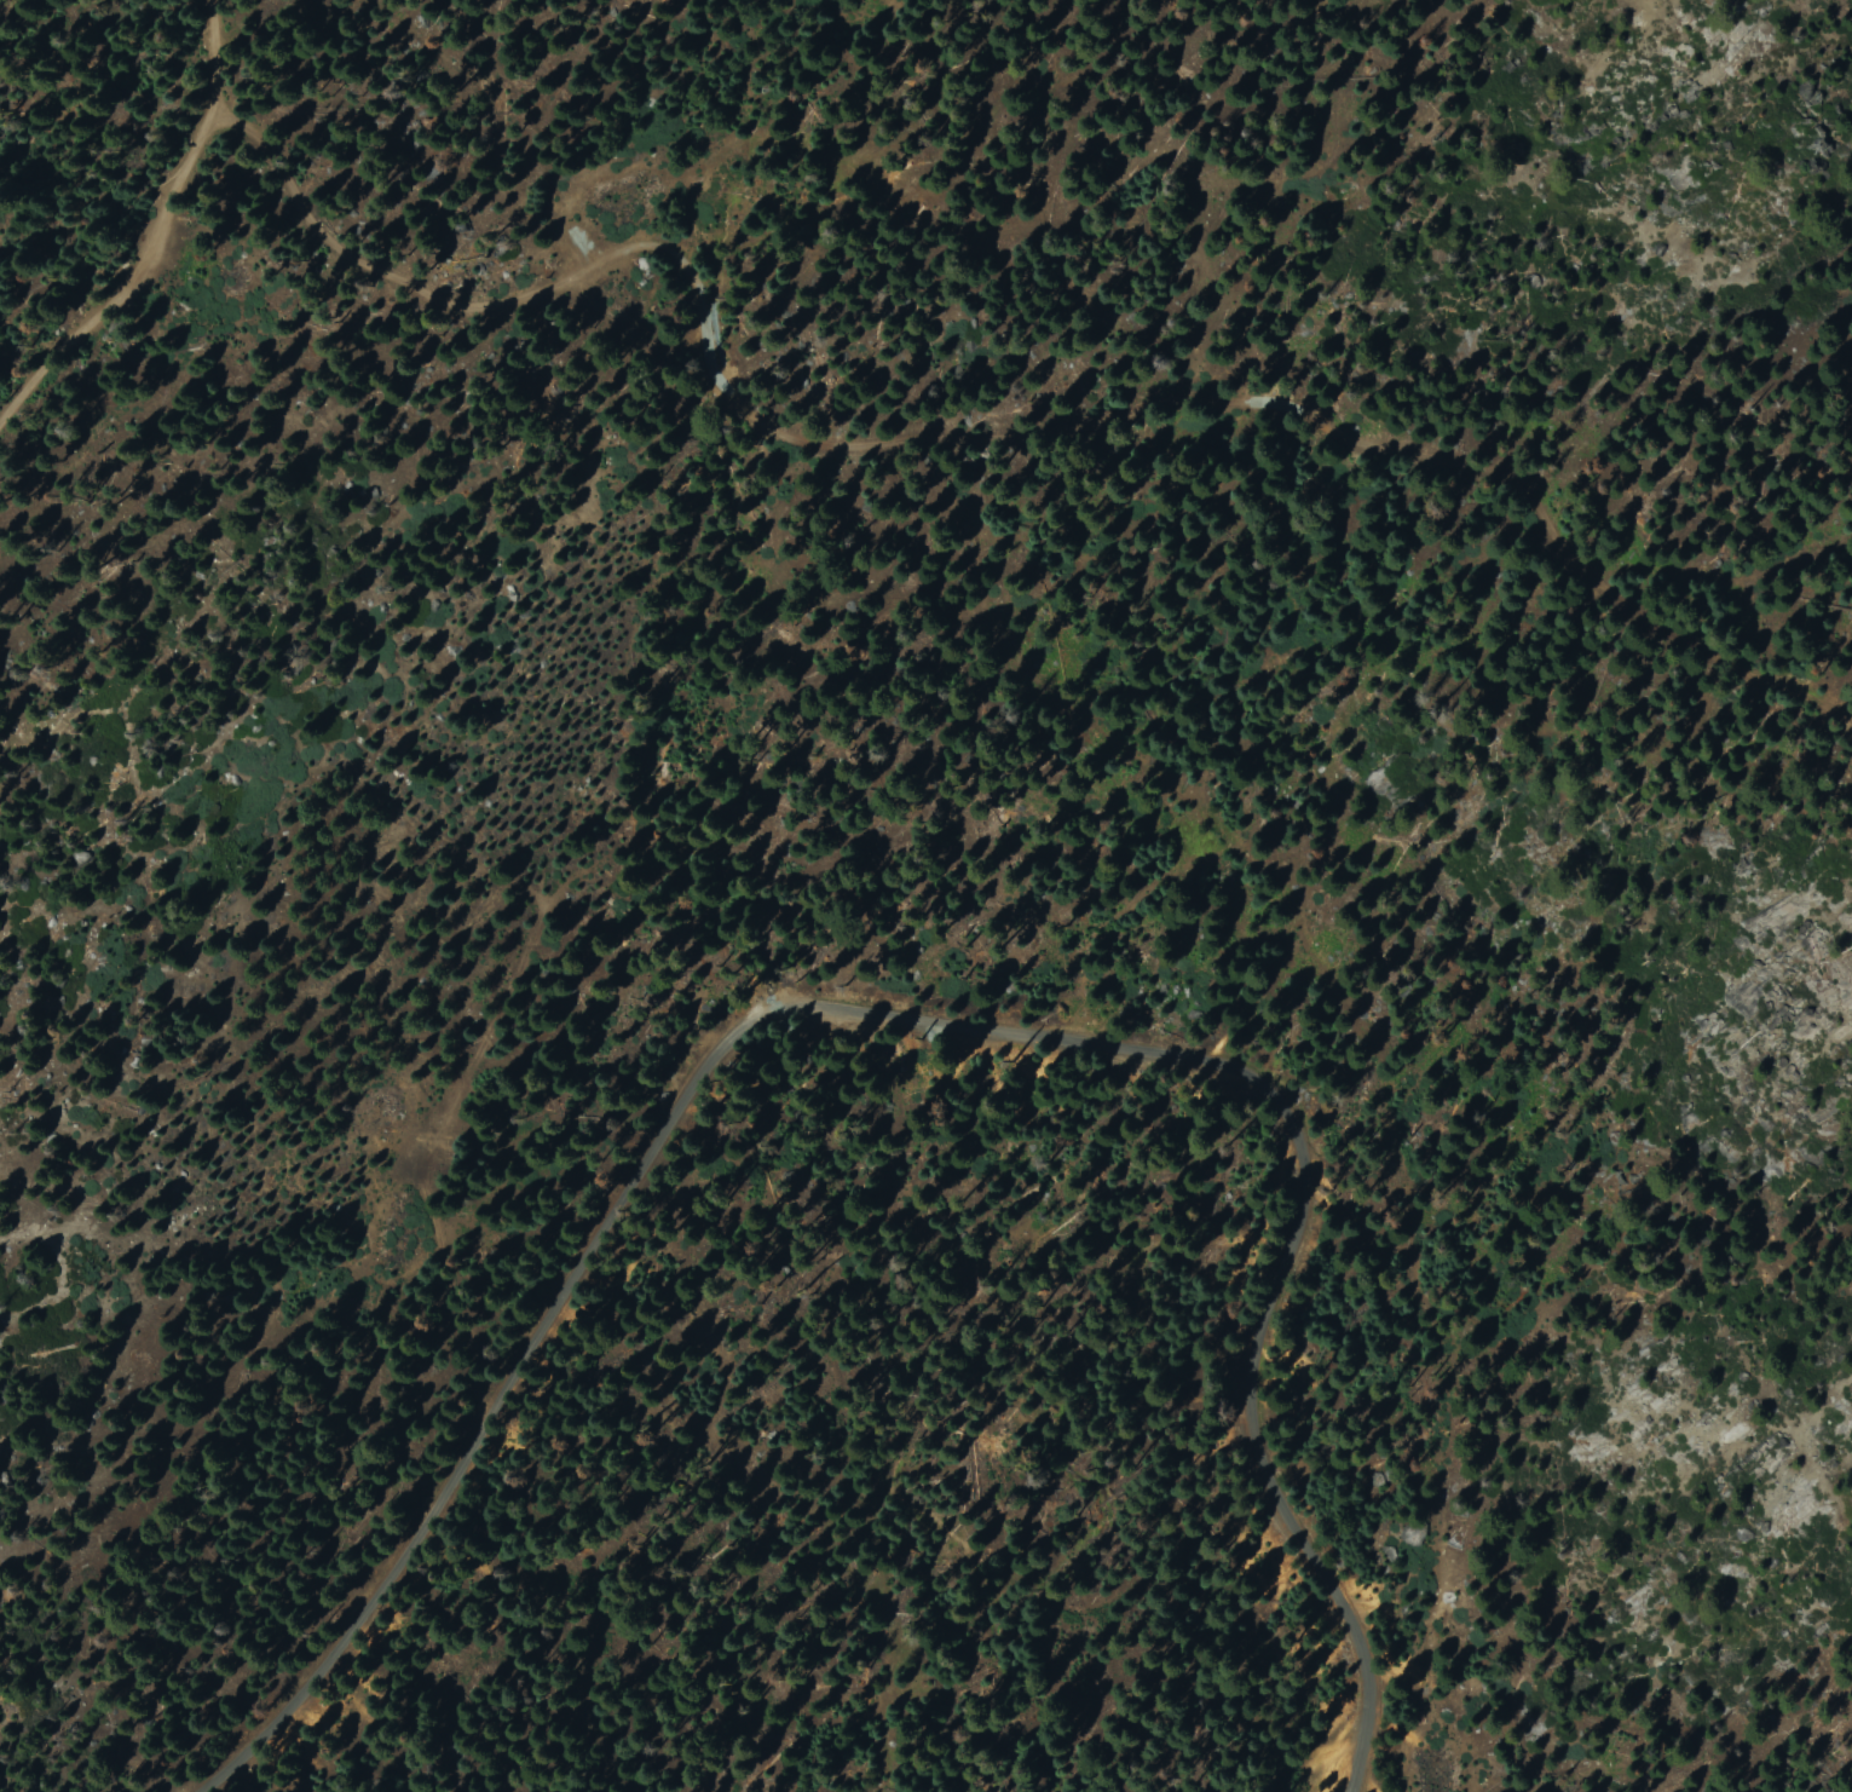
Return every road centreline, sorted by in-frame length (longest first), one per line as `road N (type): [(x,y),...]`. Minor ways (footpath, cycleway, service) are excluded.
road 1 (residential): [(1346,1791),(1373,1711),(1369,1672),(1254,1457),(1262,1379),(1310,1192),(1279,1104),(1235,1068),(794,1012),(735,1025),(682,1073),(350,1629),(198,1791)]
road 2 (track): [(177,0),(186,13),(186,250),(0,473)]

